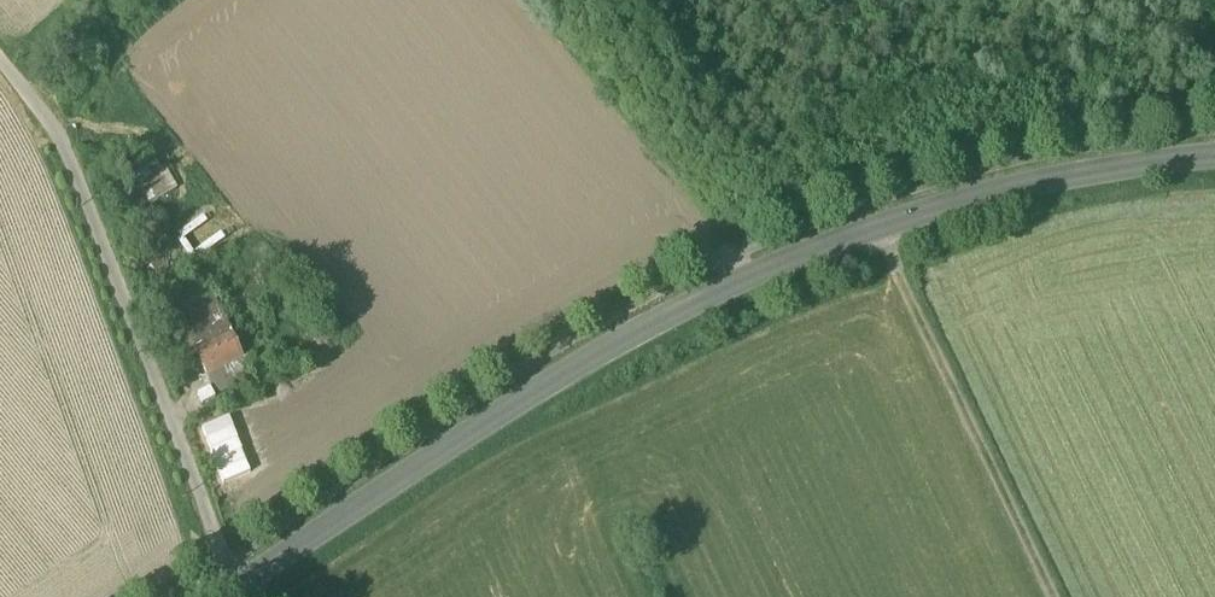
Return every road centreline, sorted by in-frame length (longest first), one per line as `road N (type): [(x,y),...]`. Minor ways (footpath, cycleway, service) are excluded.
road 1 (residential): [(219,596),(572,366),(763,267),(1052,176),(1214,154)]
road 2 (track): [(257,596),(229,561),(55,131),(0,63)]
road 3 (track): [(1053,596),(878,231)]

